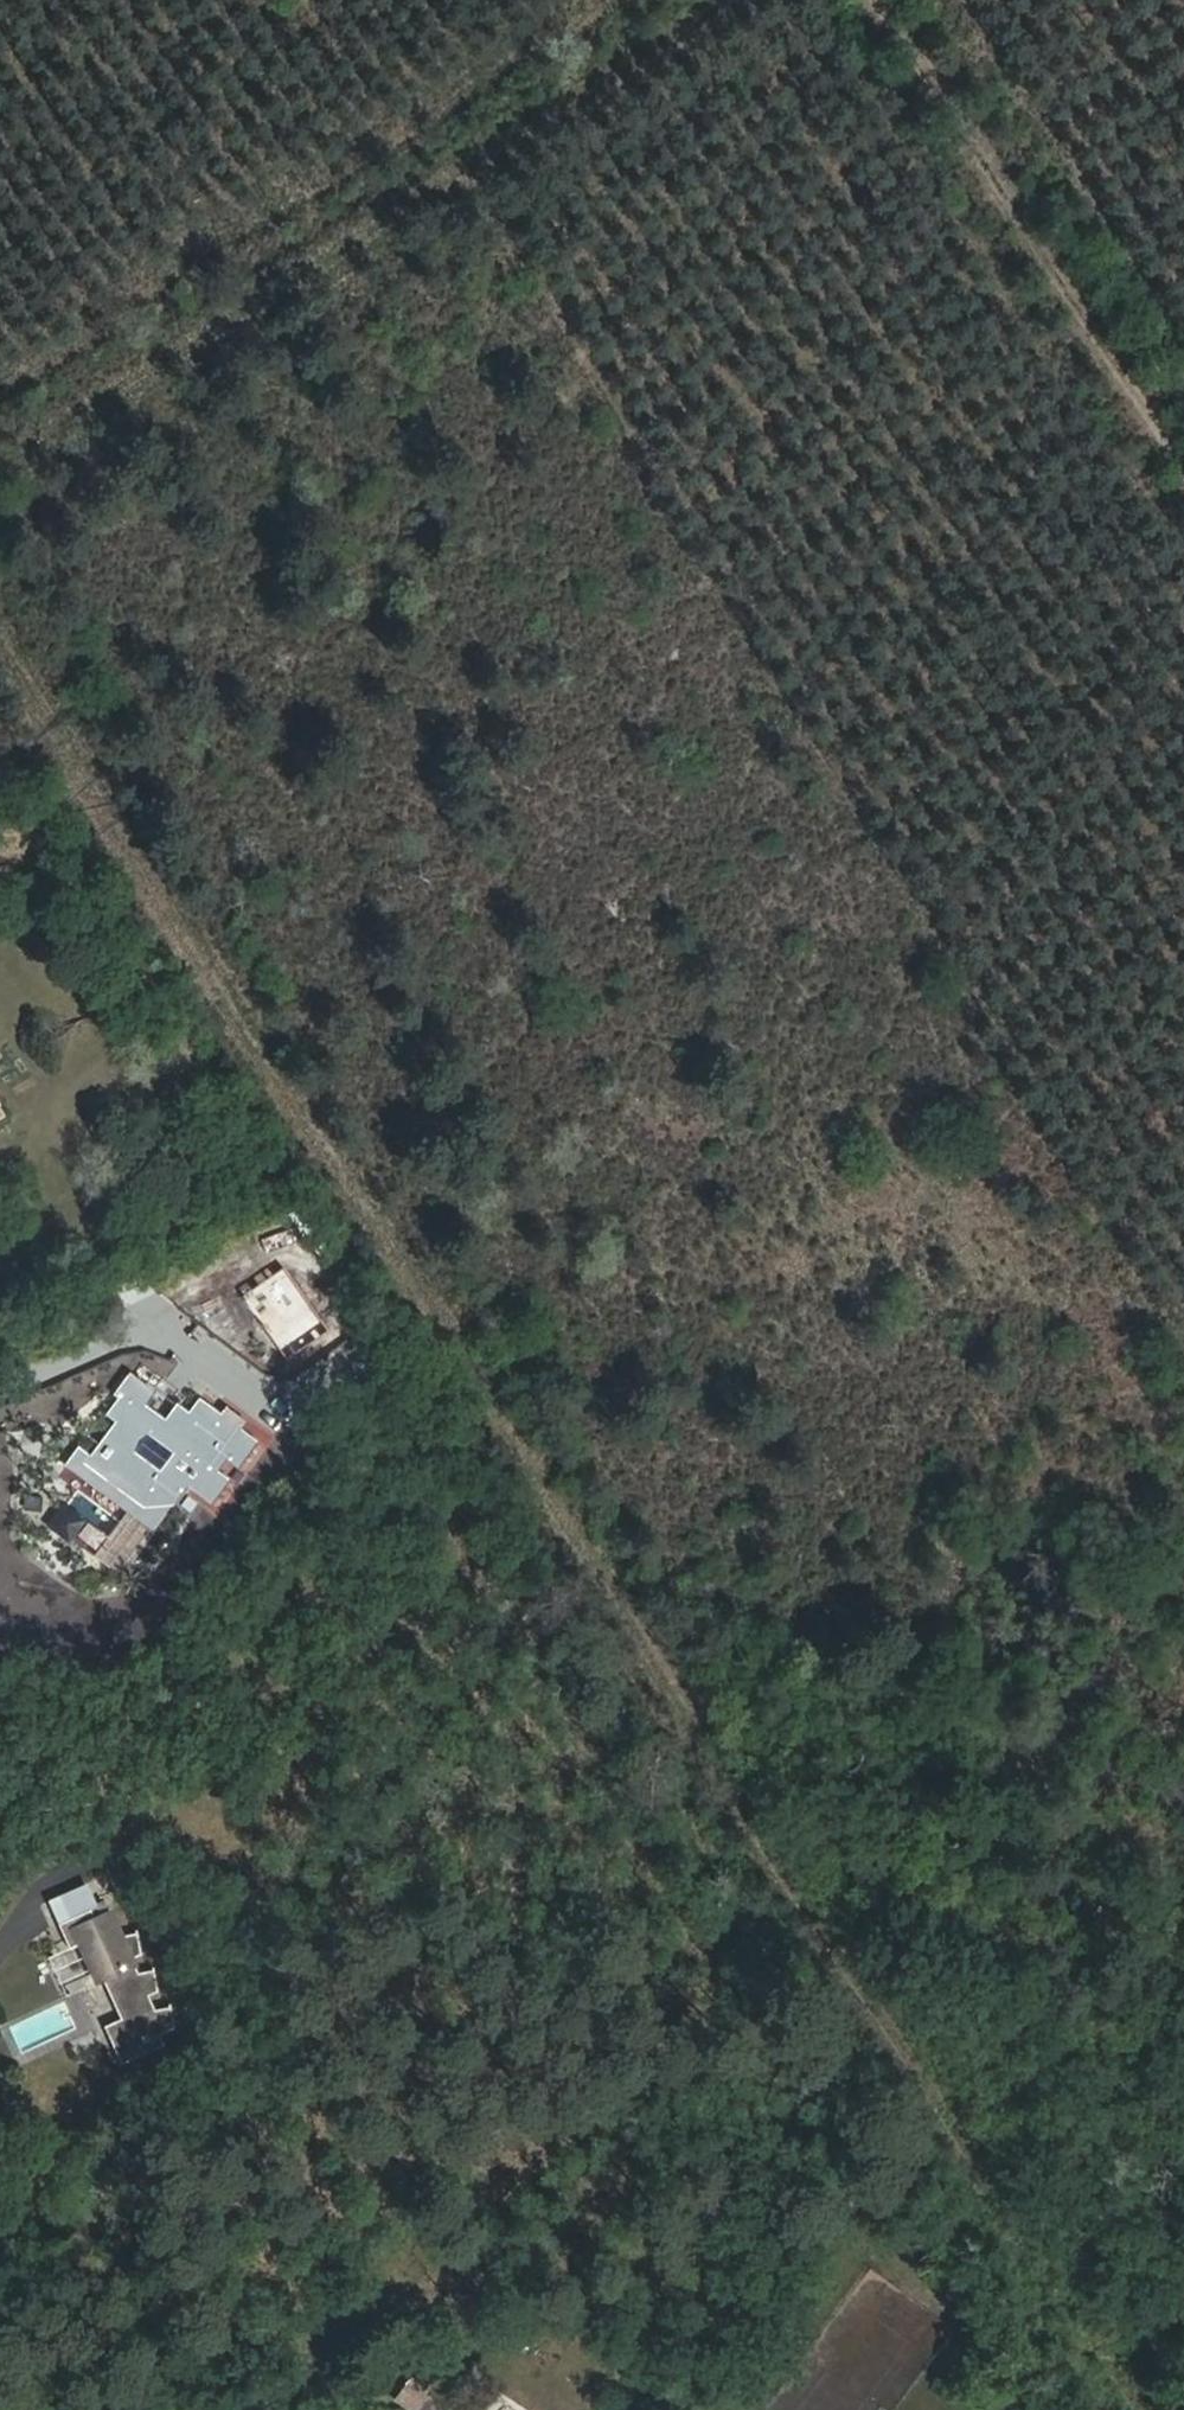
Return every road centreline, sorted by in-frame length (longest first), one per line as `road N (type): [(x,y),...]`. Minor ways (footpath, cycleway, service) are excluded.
road 1 (track): [(1183,460),(877,0)]

